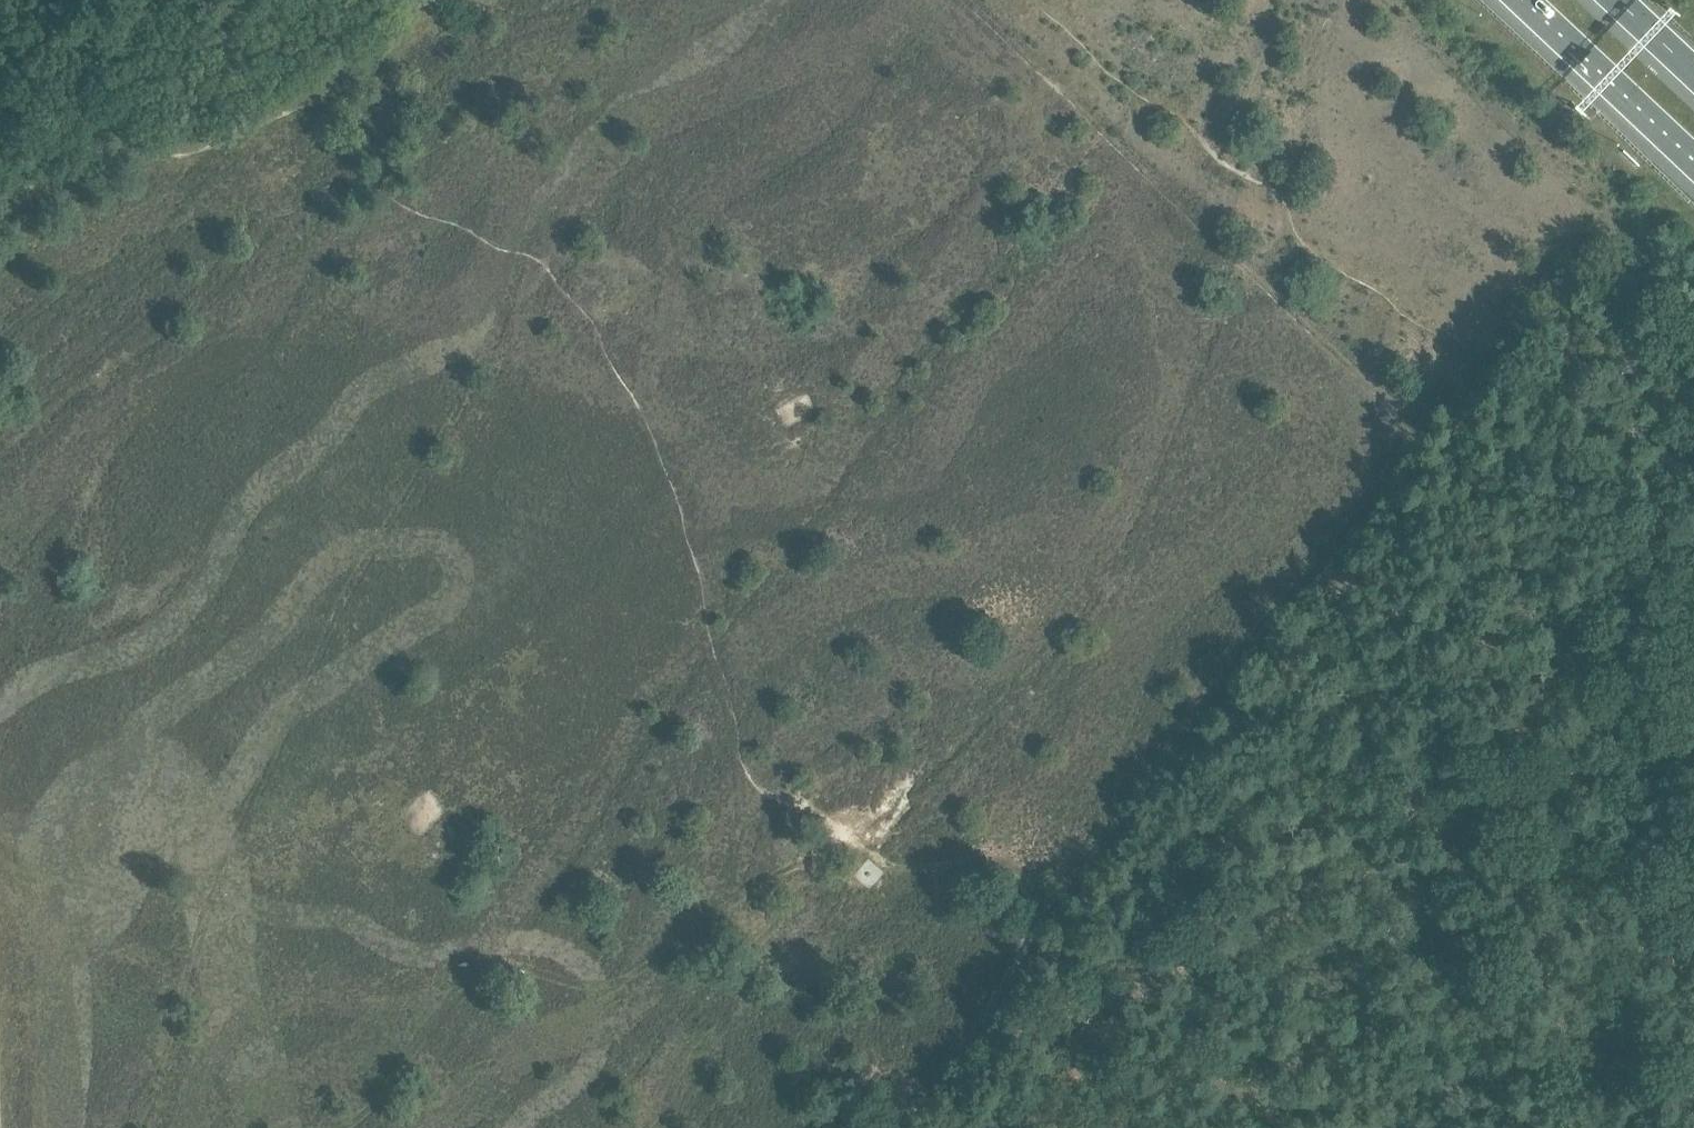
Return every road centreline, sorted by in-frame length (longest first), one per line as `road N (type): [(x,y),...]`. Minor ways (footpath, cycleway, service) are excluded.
road 1 (motorway): [(1534,0),(1693,152)]

